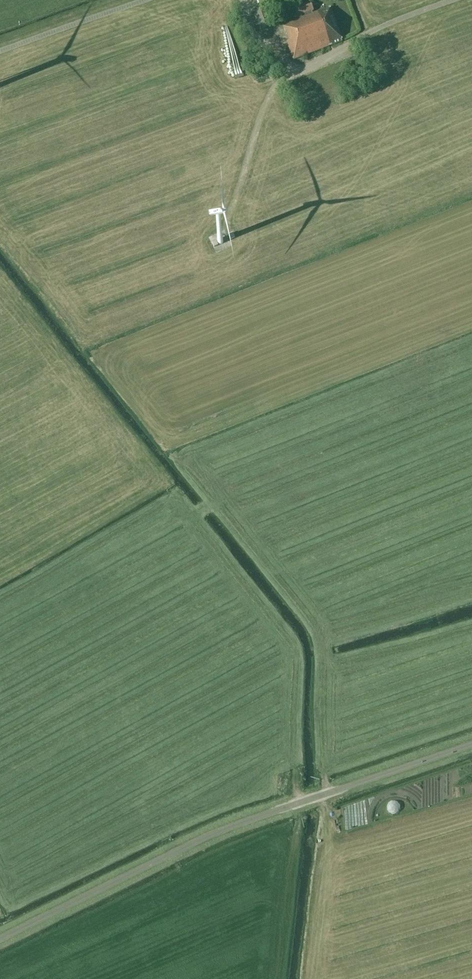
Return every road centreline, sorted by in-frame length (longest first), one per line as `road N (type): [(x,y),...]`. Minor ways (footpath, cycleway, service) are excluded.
road 1 (unclassified): [(0,939),(236,825),(471,744)]

